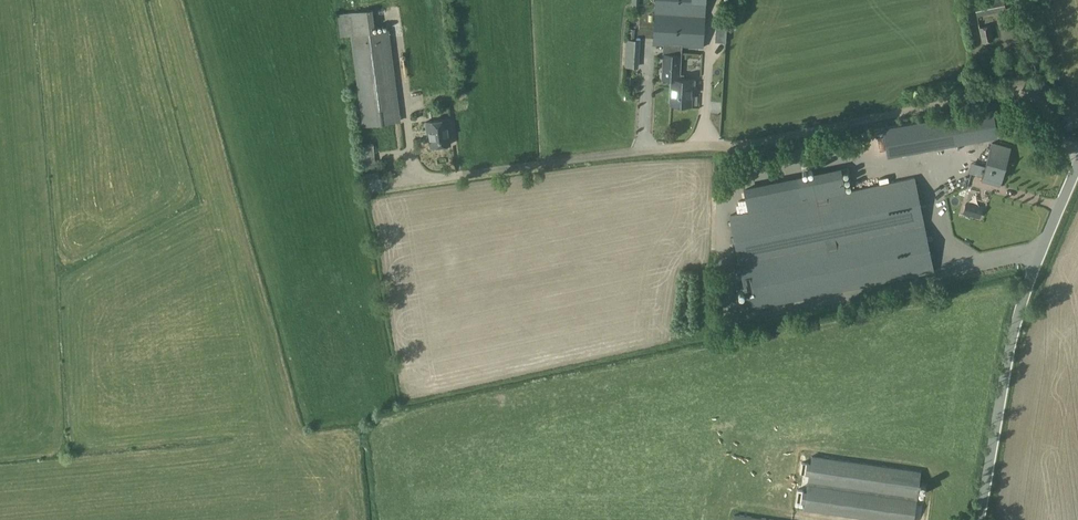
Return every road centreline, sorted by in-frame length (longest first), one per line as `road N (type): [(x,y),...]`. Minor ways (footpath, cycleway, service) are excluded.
road 1 (unclassified): [(980,519),(1015,317),(1077,170)]

